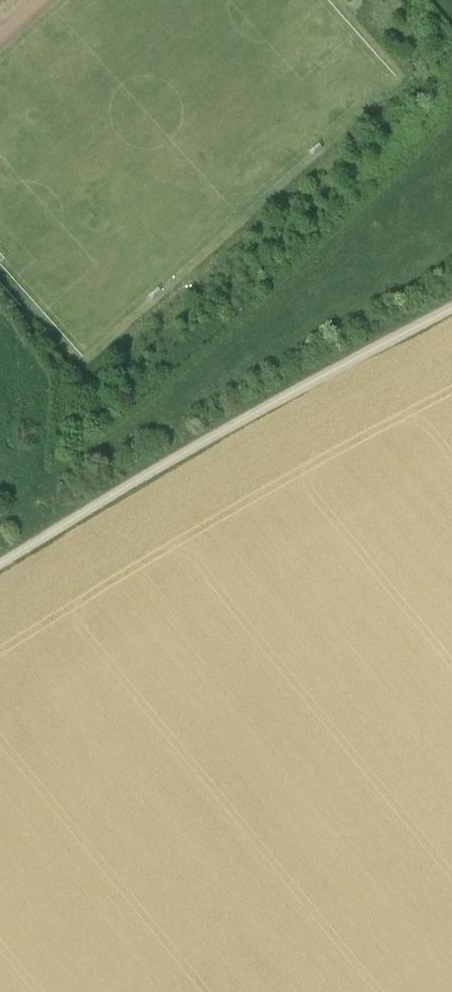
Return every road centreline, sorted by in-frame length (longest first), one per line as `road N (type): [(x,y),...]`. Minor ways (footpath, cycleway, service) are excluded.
road 1 (track): [(0,566),(180,456),(451,309)]

